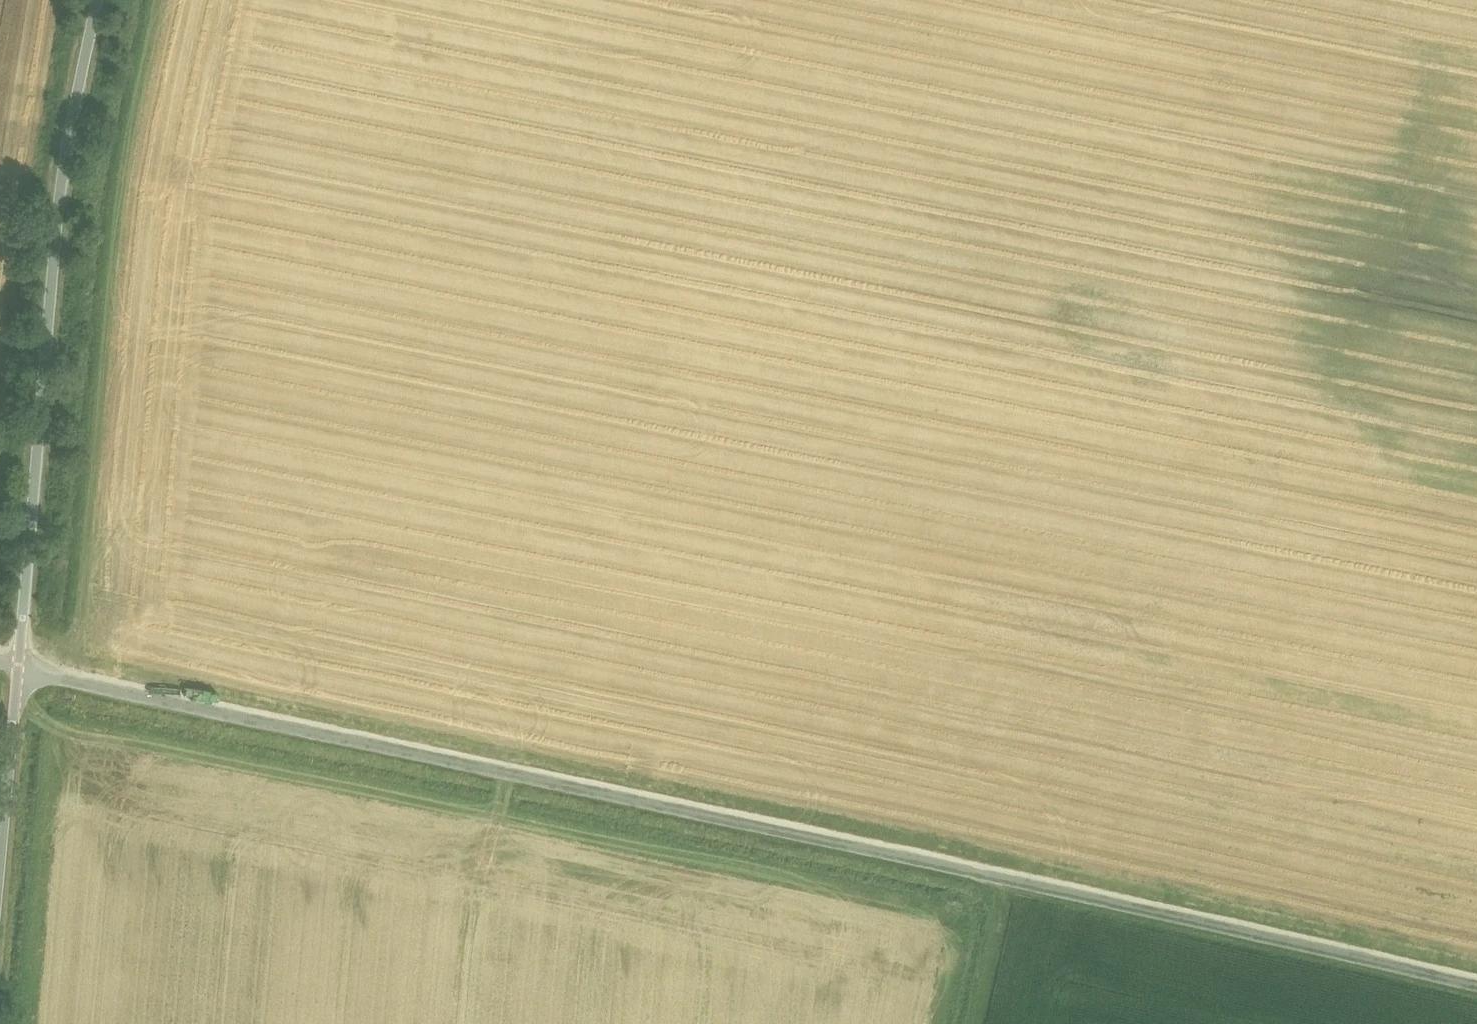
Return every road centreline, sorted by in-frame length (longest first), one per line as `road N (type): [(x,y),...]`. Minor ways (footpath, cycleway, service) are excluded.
road 1 (track): [(1476,977),(0,665)]
road 2 (unclassified): [(0,849),(60,221),(95,0)]

